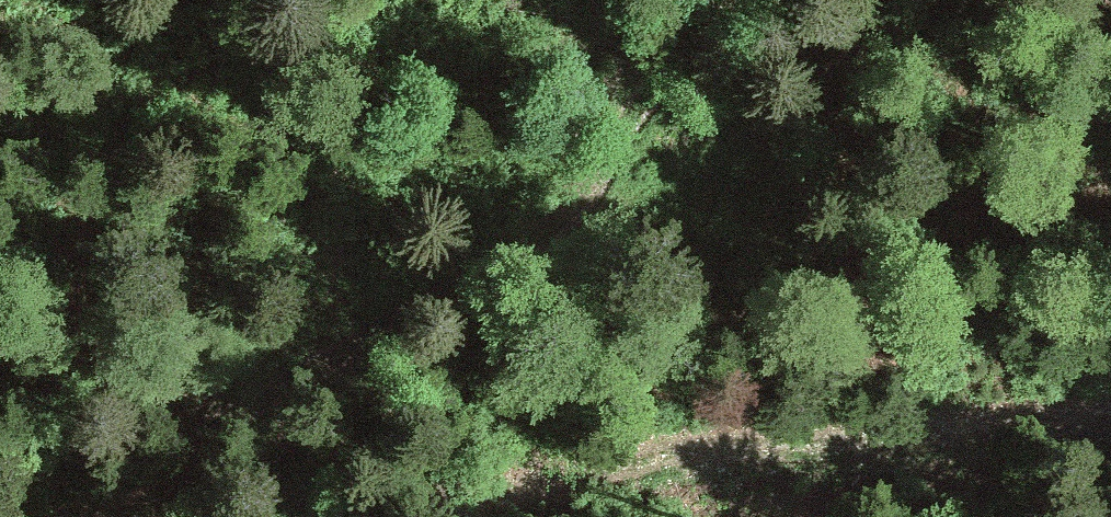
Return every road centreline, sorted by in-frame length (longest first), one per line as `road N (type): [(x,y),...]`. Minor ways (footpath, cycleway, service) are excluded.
road 1 (track): [(114,516),(547,251),(603,193),(744,0)]
road 2 (track): [(1110,420),(891,452),(537,479),(442,516)]

